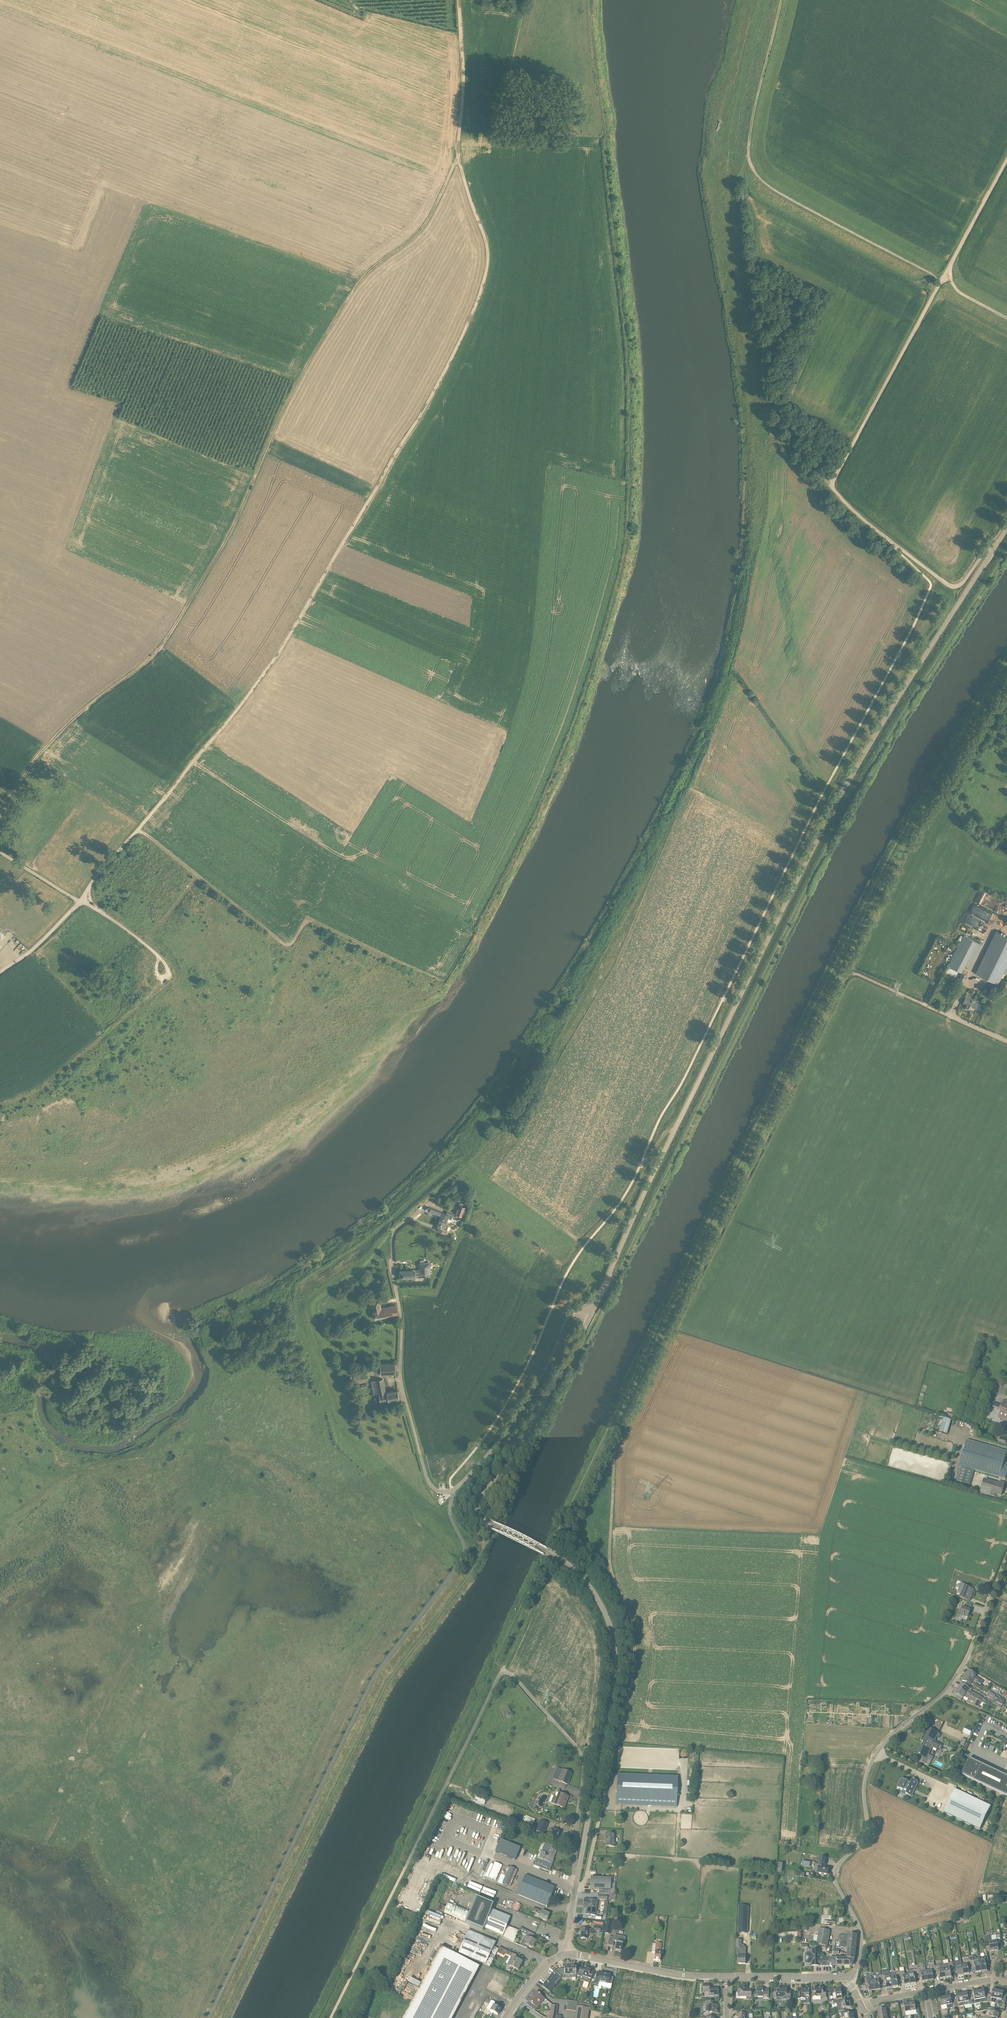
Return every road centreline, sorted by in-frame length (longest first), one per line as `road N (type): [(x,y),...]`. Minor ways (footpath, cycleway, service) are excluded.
road 1 (track): [(938,1010),(850,977),(620,1440),(610,1578),(633,1655),(589,1859),(578,1872)]
road 2 (track): [(479,926),(581,703),(619,577),(628,521),(625,324),(589,0)]
road 3 (tertiary): [(591,1316),(835,809),(996,546)]
road 4 (track): [(458,157),(488,259),(448,364),(277,654),(103,867)]
road 5 (track): [(0,816),(38,754),(166,638),(233,526),(284,404),(350,293),(422,228),(458,157)]
road 6 (tertiary): [(578,1872),(610,1699),(612,1638),(595,1595),(566,1564),(475,1511),(591,1316)]
road 7 (unclassified): [(332,2017),(502,1672),(584,1759),(578,1872)]
road 8 (unclassified): [(996,546),(966,581),(949,586),(830,485),(1006,161)]
road 9 (unclassified): [(855,1969),(860,1927),(834,1872),(866,1831),(867,1773),(883,1745),(962,1676),(1006,1559)]
road 10 (track): [(138,828),(285,943),(310,919),(444,981)]
road 11 (unclassified): [(453,1490),(428,1480),(403,1391),(392,1241)]
road 12 (track): [(943,279),(767,185),(749,156)]
road 13 (unclassified): [(453,1490),(510,1426),(566,1317),(591,1316)]
road 14 (residential): [(727,1976),(568,1953)]
road 15 (track): [(749,156),(781,0)]
road 16 (track): [(458,157),(458,0)]
road 17 (residential): [(848,1977),(727,1976)]

